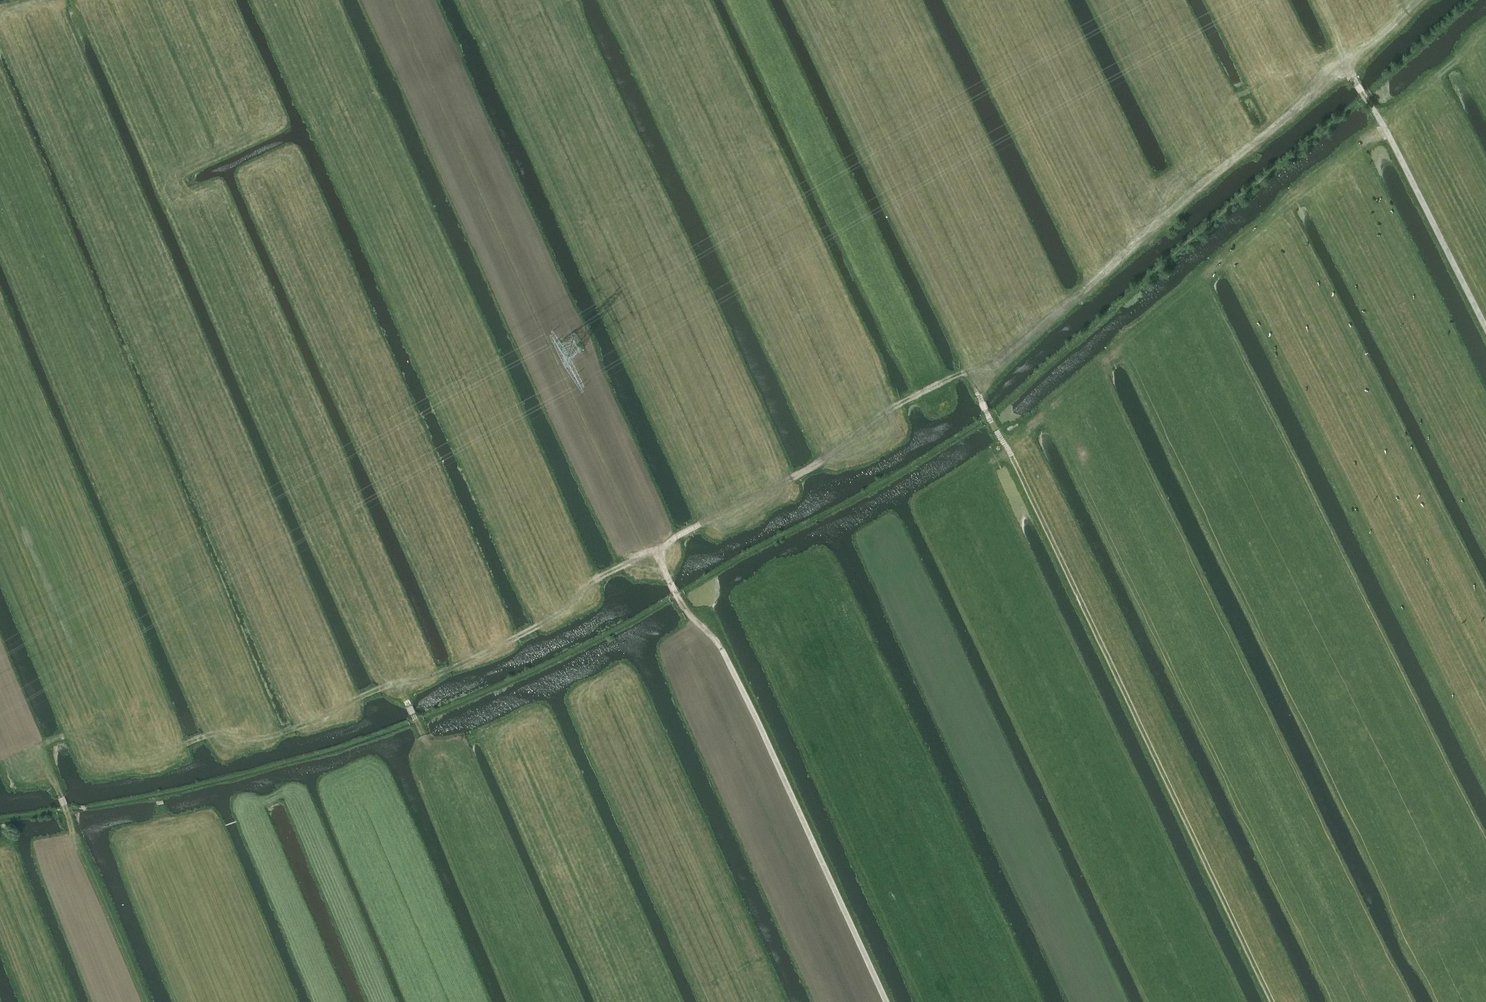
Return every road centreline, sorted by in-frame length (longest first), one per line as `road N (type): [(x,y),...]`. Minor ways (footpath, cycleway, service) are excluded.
road 1 (track): [(1272,1001),(997,431)]
road 2 (track): [(656,549),(676,595),(721,646),(886,1001)]
road 3 (track): [(1485,328),(1374,111)]

